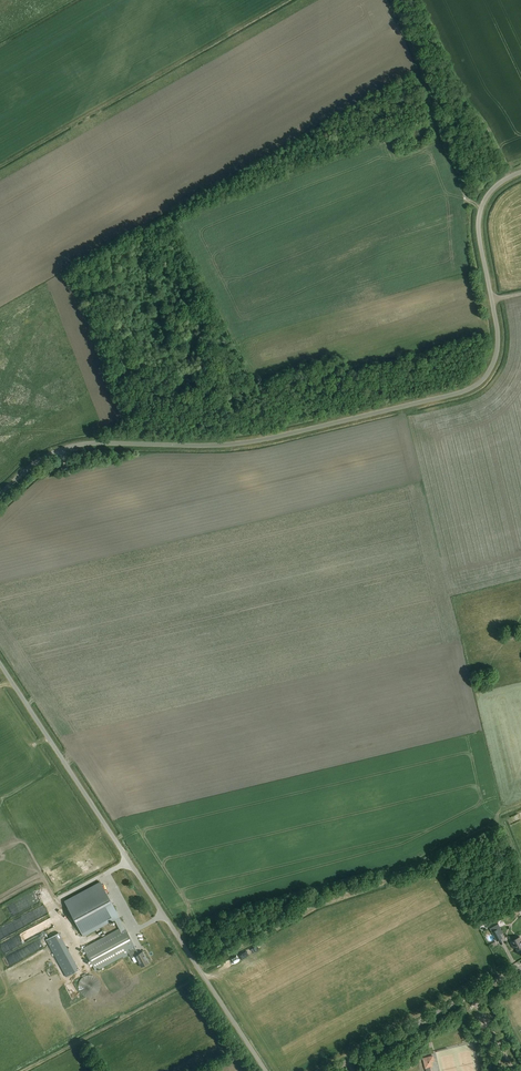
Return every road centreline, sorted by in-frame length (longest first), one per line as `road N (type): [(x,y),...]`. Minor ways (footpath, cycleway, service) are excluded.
road 1 (unclassified): [(0,494),(69,447),(254,441),(475,386),(498,347),(479,220),(491,191),(520,172)]
road 2 (unclassified): [(266,1070),(0,663)]
road 3 (track): [(507,178),(474,115),(441,118),(394,0)]
road 4 (tertiary): [(331,1070),(473,994)]
road 5 (track): [(302,913),(427,860)]

